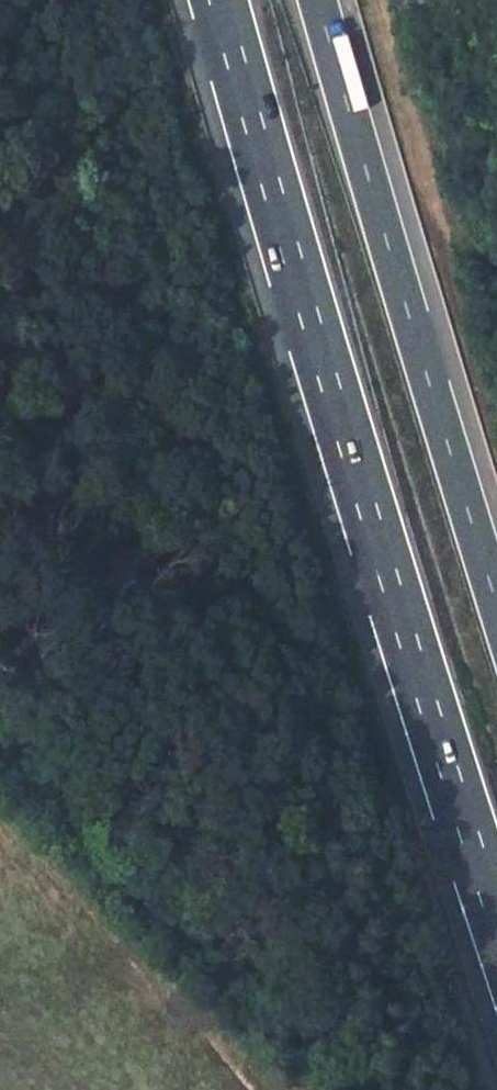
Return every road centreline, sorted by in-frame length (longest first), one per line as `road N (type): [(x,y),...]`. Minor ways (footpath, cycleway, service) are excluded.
road 1 (motorway): [(220,0),(496,914)]
road 2 (motorway): [(496,597),(322,0)]

